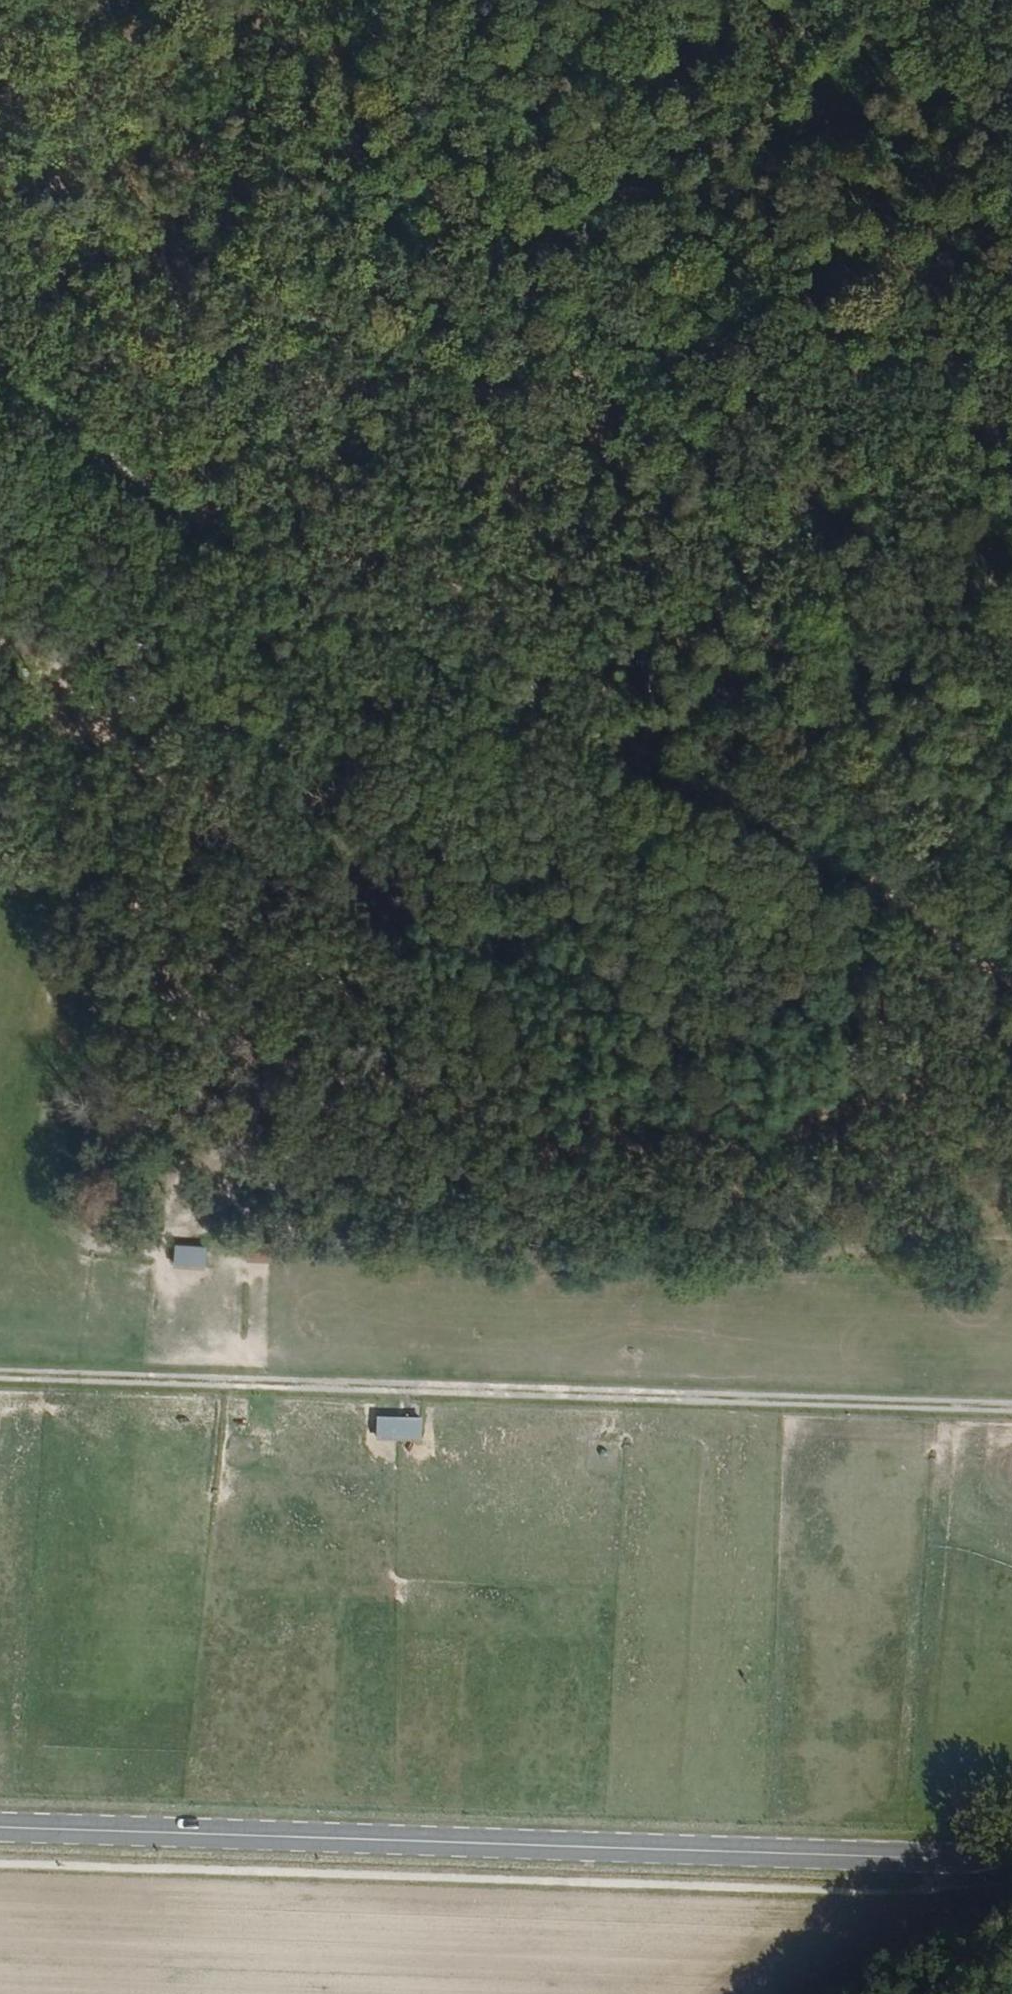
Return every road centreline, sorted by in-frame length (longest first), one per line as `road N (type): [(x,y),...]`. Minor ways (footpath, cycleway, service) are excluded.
road 1 (track): [(0,368),(189,511),(583,717),(1011,983)]
road 2 (secondary): [(1011,1861),(0,1827)]
road 3 (track): [(0,1374),(1011,1407)]
road 4 (track): [(0,44),(131,0)]

